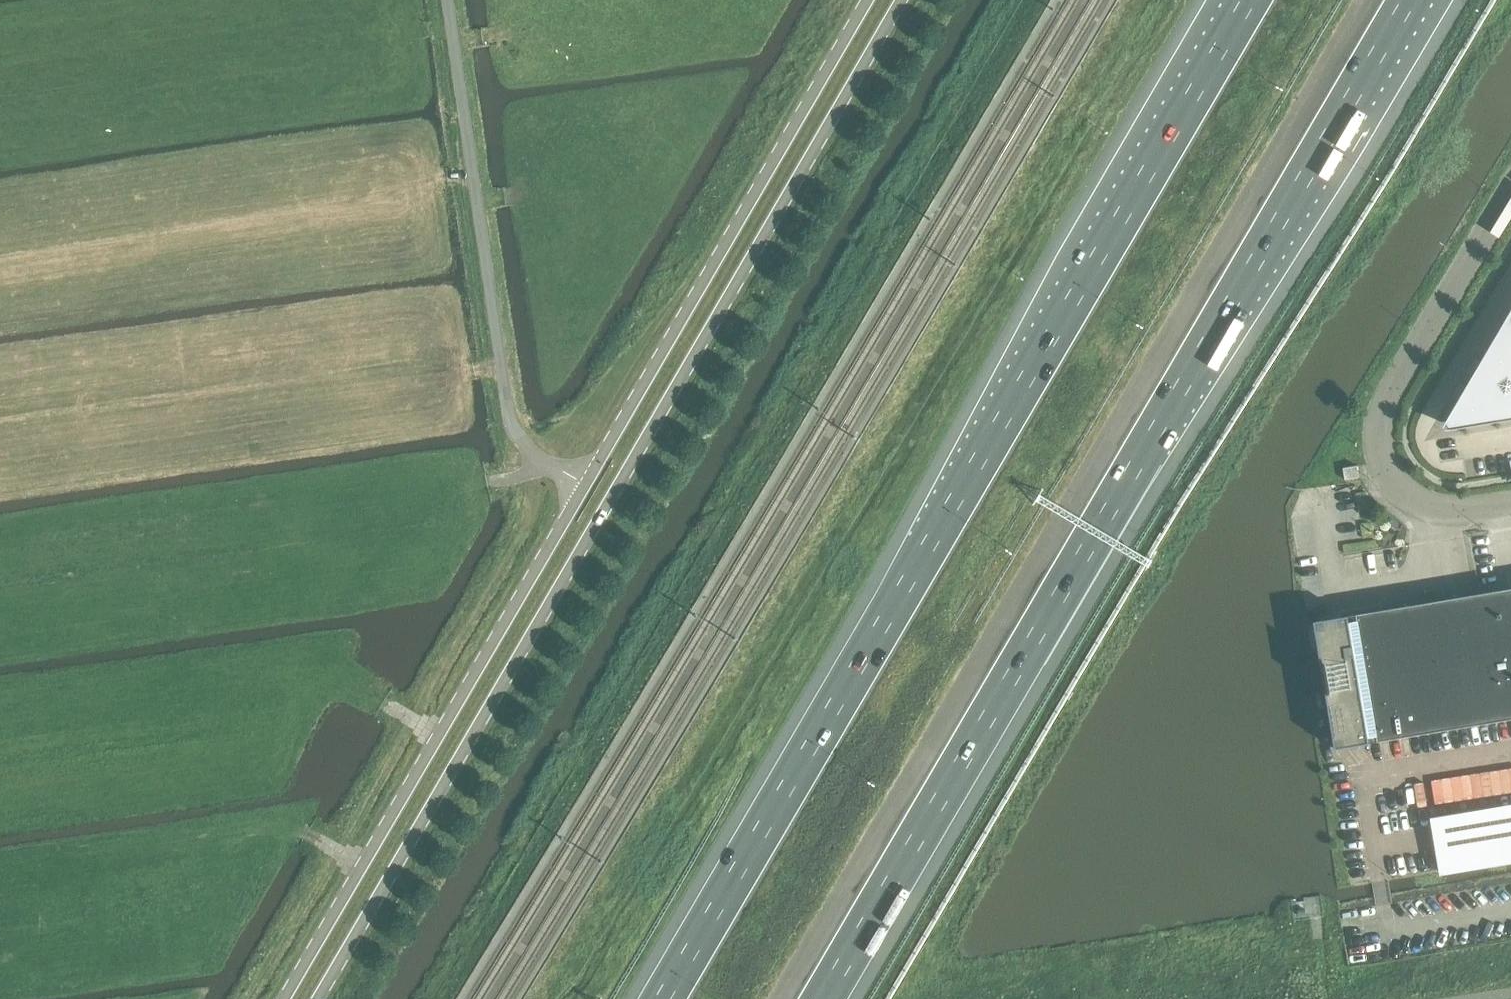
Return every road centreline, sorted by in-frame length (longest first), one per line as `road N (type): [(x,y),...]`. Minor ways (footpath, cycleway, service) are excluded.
road 1 (secondary): [(318,998),(902,0)]
road 2 (motorway): [(1246,0),(663,998)]
road 3 (motorway): [(827,998),(1409,0)]
road 4 (secondary): [(585,487),(288,998)]
road 5 (secondary): [(869,0),(585,487)]
road 6 (unclassified): [(585,487),(527,454),(508,417),(446,0)]
road 7 (unclassified): [(1510,194),(1382,411),(1378,453),(1404,495),(1445,512),(1510,502)]

